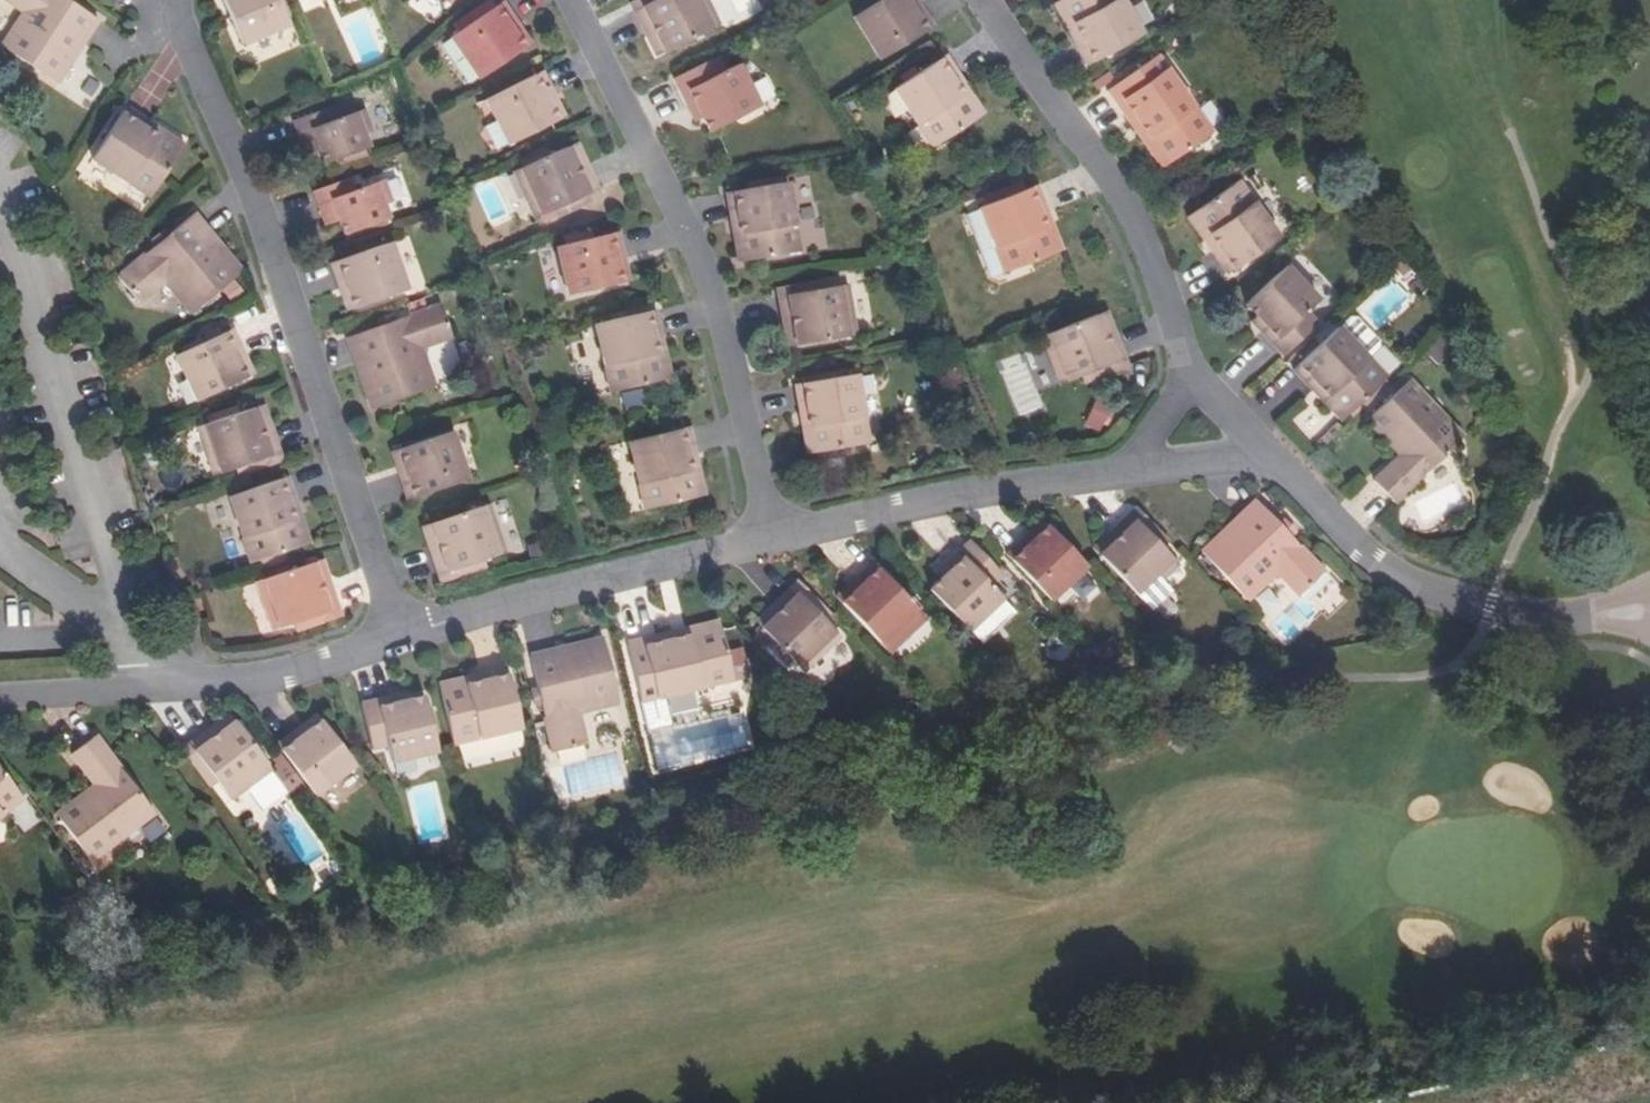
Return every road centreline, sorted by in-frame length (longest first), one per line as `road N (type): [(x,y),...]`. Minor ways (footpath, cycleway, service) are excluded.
road 1 (residential): [(388,639),(244,184),(174,28),(170,0)]
road 2 (residential): [(758,532),(695,275),(560,0)]
road 3 (residential): [(1264,461),(1376,572),(1490,616),(1641,608)]
road 4 (residential): [(1185,374),(1148,261),(1110,186),(981,0)]
road 5 (residential): [(388,639),(249,681),(0,694)]
road 6 (residential): [(758,532),(388,639)]
road 7 (residential): [(1114,473),(981,488),(758,532)]
road 8 (residential): [(1114,473),(1264,461)]
road 9 (residential): [(1185,374),(1114,473)]

